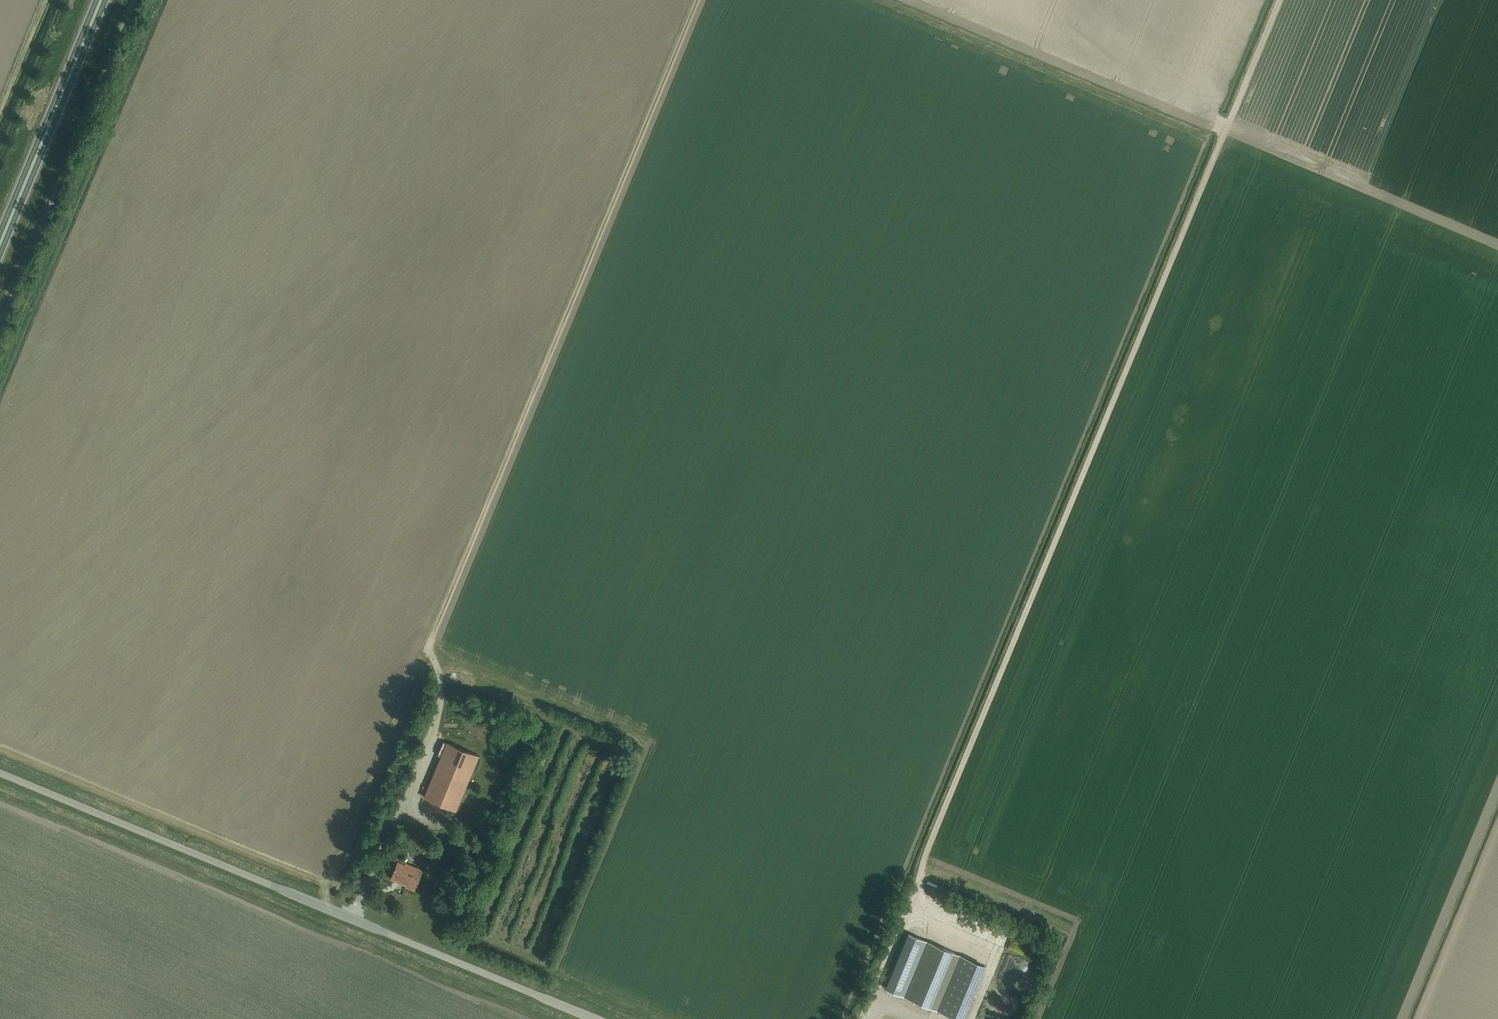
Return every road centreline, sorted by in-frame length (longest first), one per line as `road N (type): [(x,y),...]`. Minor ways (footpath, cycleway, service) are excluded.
road 1 (unclassified): [(584,1018),(0,776)]
road 2 (trunk): [(0,243),(102,0)]

